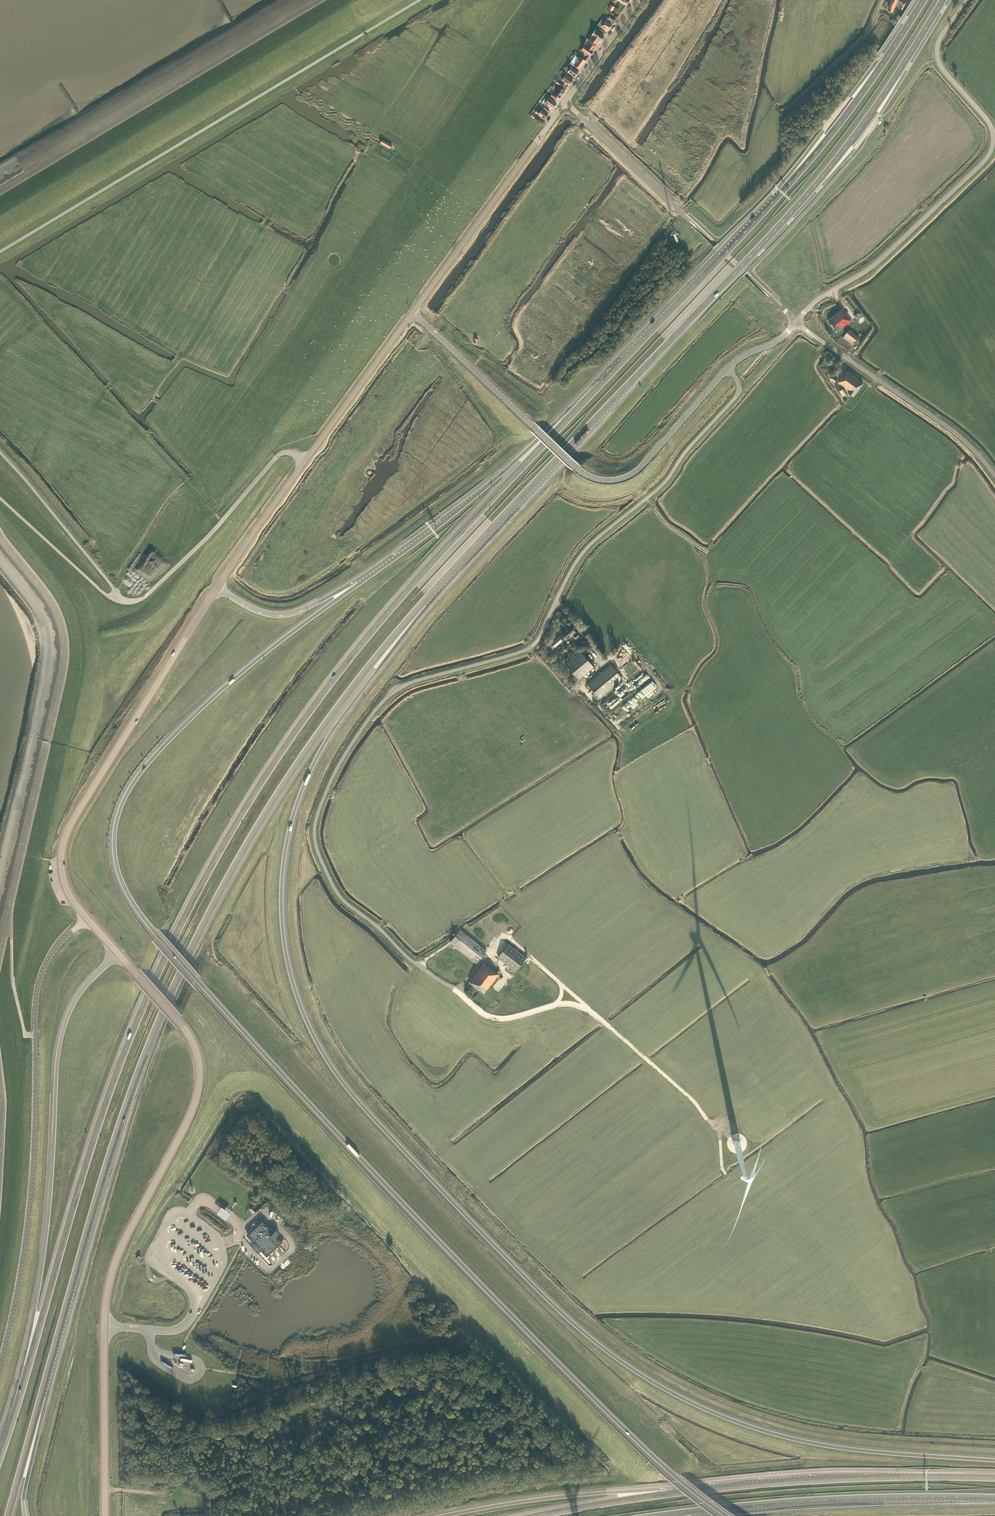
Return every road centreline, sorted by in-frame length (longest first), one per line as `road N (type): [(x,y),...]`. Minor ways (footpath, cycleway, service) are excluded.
road 1 (motorway): [(994,1460),(789,1437),(653,1381),(532,1284),(327,1059),(301,1006),(284,941),(287,843),(319,753),(422,603)]
road 2 (motorway): [(366,578),(243,671),(141,772),(116,828),(122,881),(157,934),(419,1219),(645,1447),(729,1515)]
road 3 (motorway): [(519,469),(332,681),(213,862),(143,1005),(100,1118),(16,1407)]
road 4 (motorway): [(42,1394),(110,1155),(187,959),(288,778),(422,603)]
road 5 (unclassified): [(411,960),(340,896),(318,853),(315,823),(337,768),(396,690),(536,642),(579,557),(664,483),(738,394),(727,369)]
road 6 (trunk): [(534,483),(813,188),(943,0)]
road 7 (trunk): [(923,0),(817,152),(601,383)]
road 8 (unclassified): [(0,253),(423,0)]
road 9 (motorway): [(119,954),(80,993),(62,1036),(43,1260),(16,1407)]
road 10 (unclassified): [(0,1364),(27,1221),(39,989),(52,955),(87,918)]
road 11 (tertiary): [(797,322),(883,257),(990,154),(989,123),(937,56),(967,0)]
road 12 (unclassified): [(304,462),(286,452),(277,456),(202,543),(133,601),(113,591),(0,454)]
road 13 (tertiary): [(412,312),(597,479),(641,467),(727,369)]
road 14 (tertiary): [(104,1326),(118,1256),(186,1125),(200,1080),(189,1034),(119,954)]
road 15 (tertiary): [(87,918),(64,881),(67,832),(216,588)]
road 16 (motorway): [(994,1477),(837,1478),(668,1493)]
road 17 (motorway): [(601,383),(366,578)]
road 18 (motorway): [(691,1511),(994,1498)]
road 19 (tertiary): [(412,312),(566,102)]
road 20 (unclassified): [(994,475),(953,431),(797,322)]
road 21 (motorway): [(668,1493),(574,1494),(441,1515)]
road 22 (tertiary): [(105,1515),(104,1326)]
road 23 (tertiary): [(304,462),(412,312)]
road 24 (unclassified): [(685,216),(566,102)]
road 25 (motorway): [(422,603),(534,483)]
road 26 (motorway): [(366,578),(283,615),(216,588)]
road 27 (tertiary): [(216,588),(304,462)]
road 28 (motorway): [(668,1493),(537,1515)]
road 29 (motorway): [(8,1515),(42,1394)]
road 30 (tertiary): [(566,102),(639,0)]
road 31 (motorway): [(25,1515),(42,1394)]

